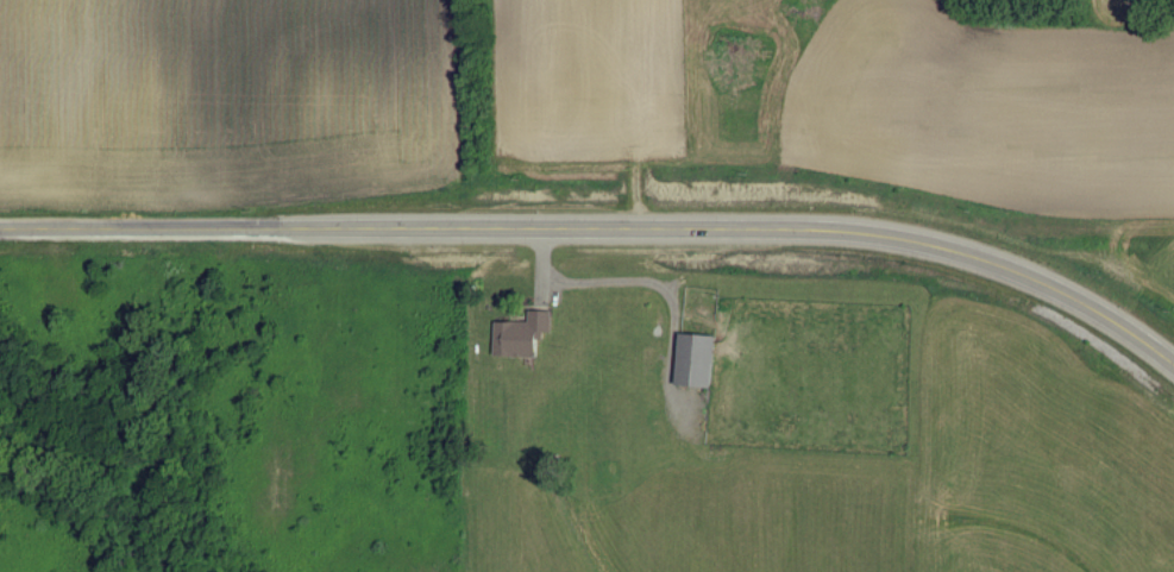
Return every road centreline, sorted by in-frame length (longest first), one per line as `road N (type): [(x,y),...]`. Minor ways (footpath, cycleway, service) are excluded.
road 1 (secondary): [(0,225),(815,224),(918,239),(1016,269),(1173,363)]

